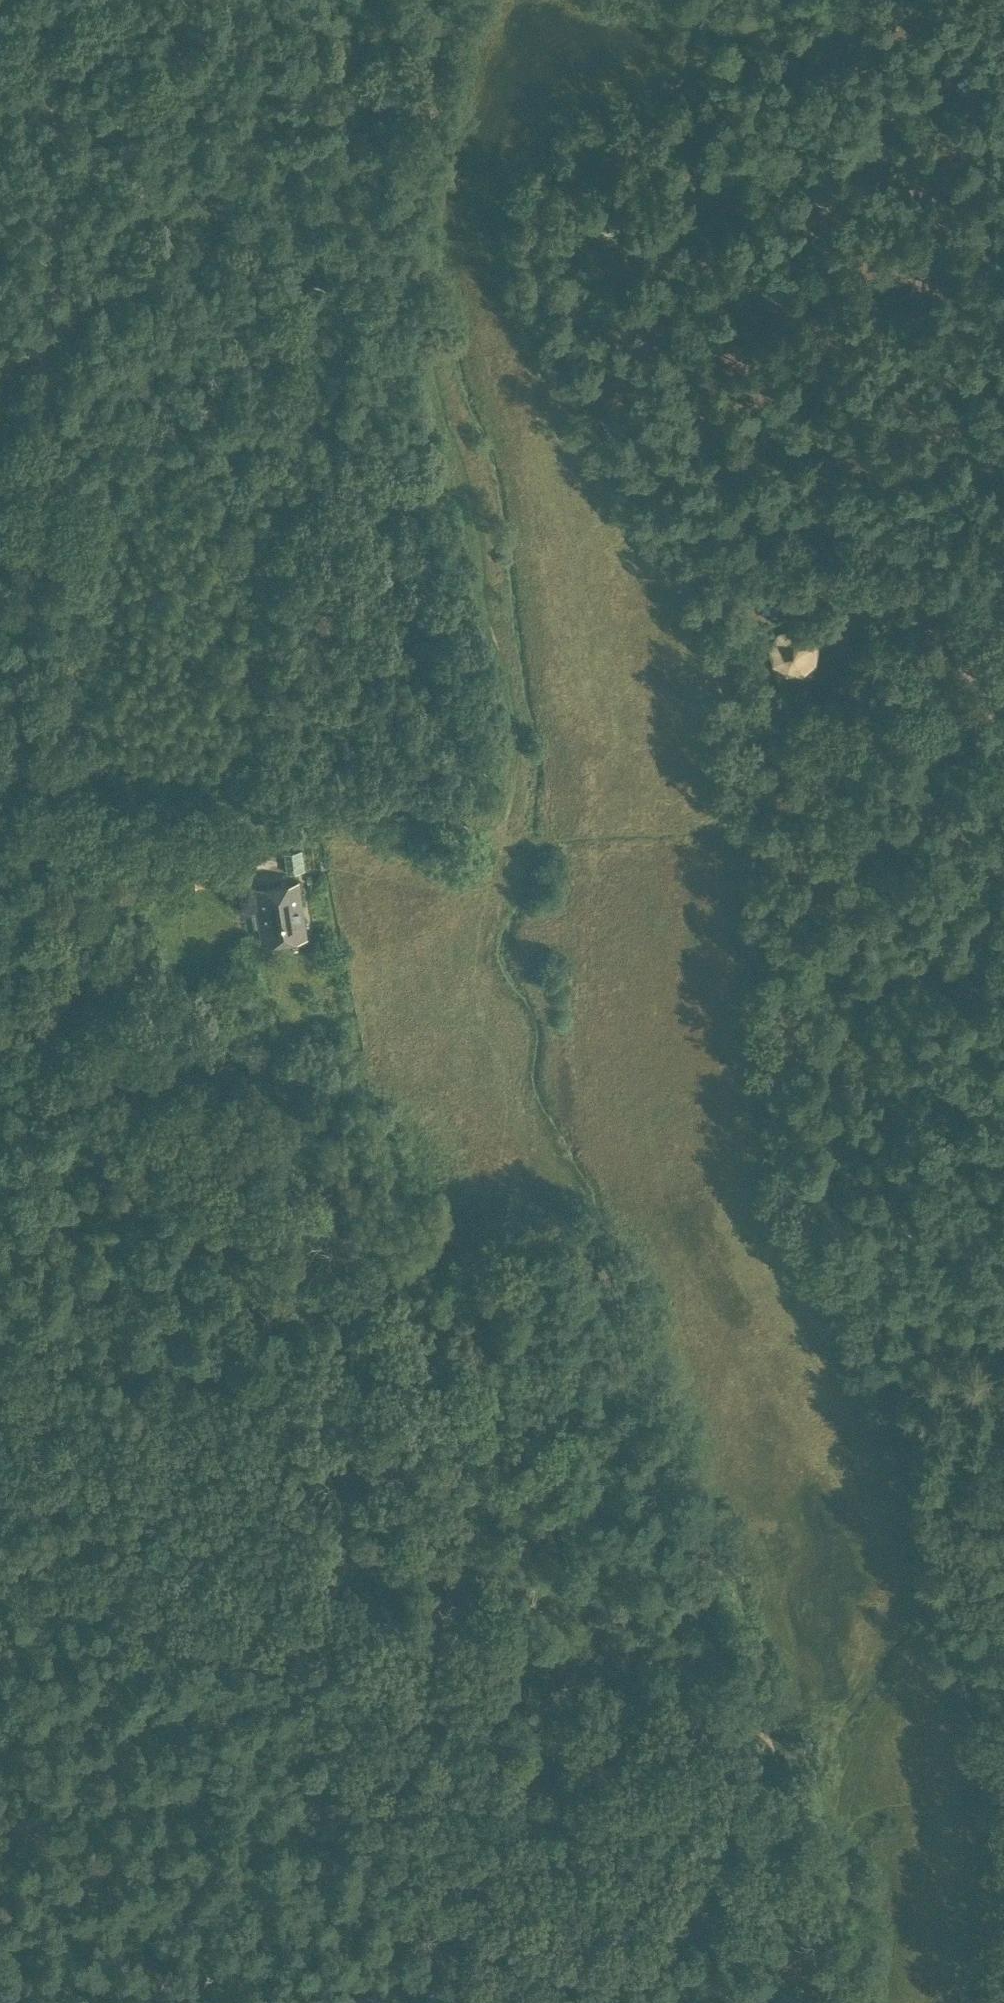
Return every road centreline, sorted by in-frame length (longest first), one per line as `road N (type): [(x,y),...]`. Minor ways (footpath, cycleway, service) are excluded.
road 1 (track): [(1003,749),(824,334),(820,305),(826,274),(851,245),(1003,172)]
road 2 (track): [(370,278),(406,315),(444,441),(462,471),(480,546),(482,601),(507,679),(515,769),(501,822),(483,834)]
road 3 (track): [(0,834),(32,842),(77,813),(111,811),(283,827),(362,802),(483,834)]
road 4 (track): [(57,306),(47,523),(17,709),(0,748)]
road 5 (track): [(86,291),(251,0)]
road 6 (track): [(32,842),(235,842),(269,868)]
road 7 (track): [(51,0),(57,239)]

